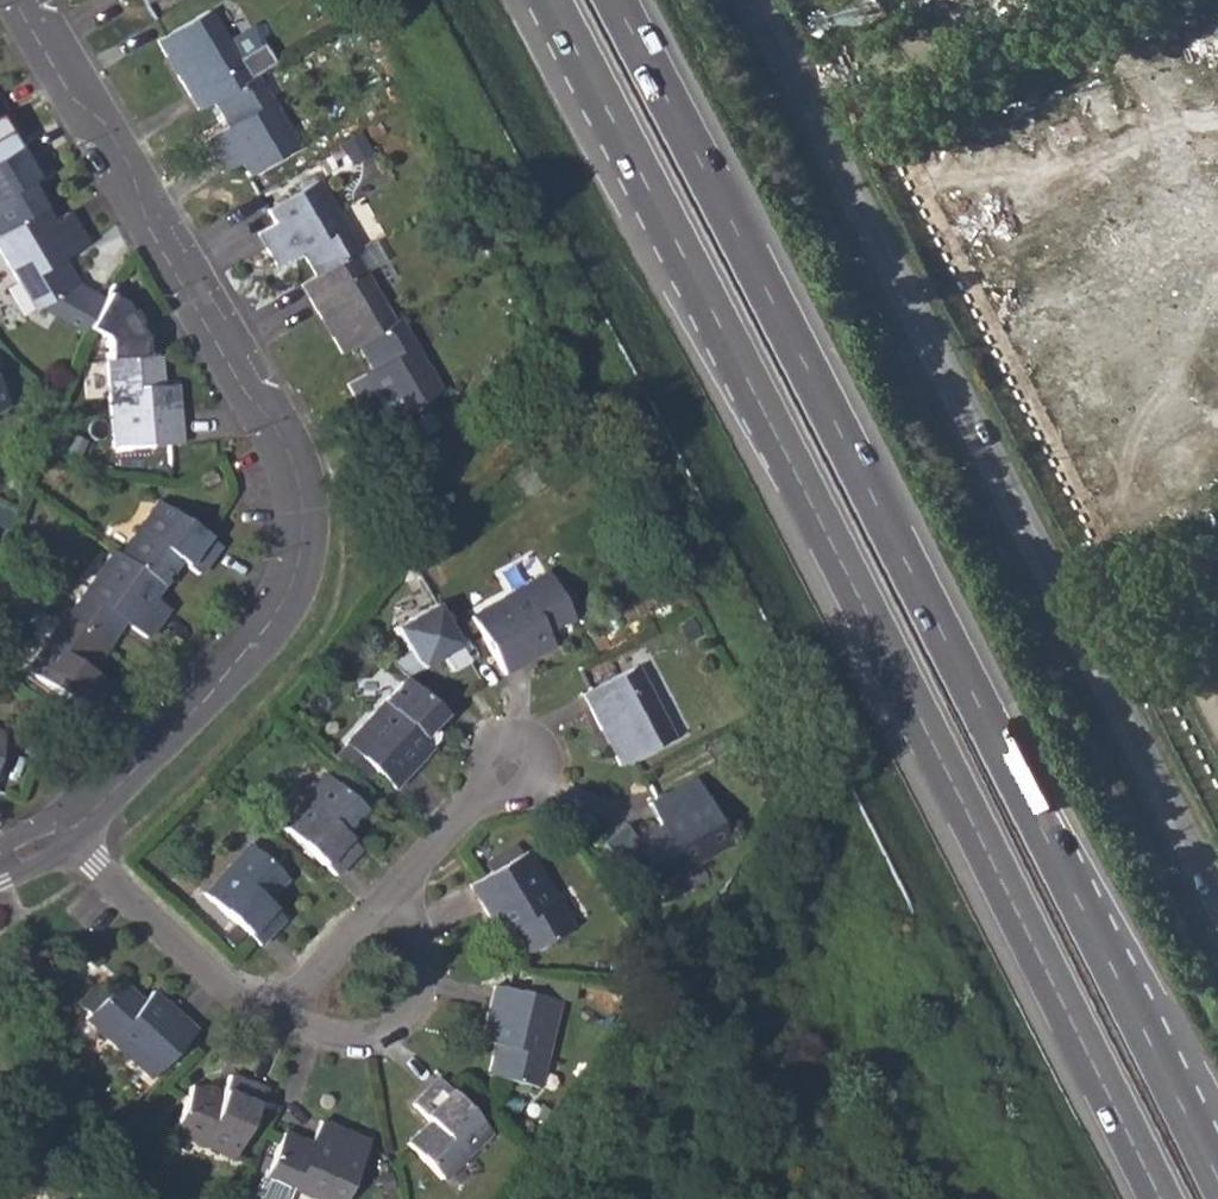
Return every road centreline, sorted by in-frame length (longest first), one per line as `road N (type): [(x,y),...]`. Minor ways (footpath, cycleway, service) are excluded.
road 1 (trunk): [(549,0),(1162,1198)]
road 2 (trunk): [(1217,1178),(615,0)]
road 3 (residential): [(59,833),(211,704),(273,624),(301,569),(308,516),(302,471),(152,234),(124,152),(16,0)]
road 4 (residential): [(755,0),(1217,902)]
road 5 (residential): [(59,833),(231,1000),(282,1021)]
road 6 (residential): [(282,1021),(313,1033),(369,1036),(419,1001),(424,959),(394,895)]
road 7 (residential): [(394,895),(479,798),(518,769)]
road 8 (residential): [(282,1021),(394,895)]

